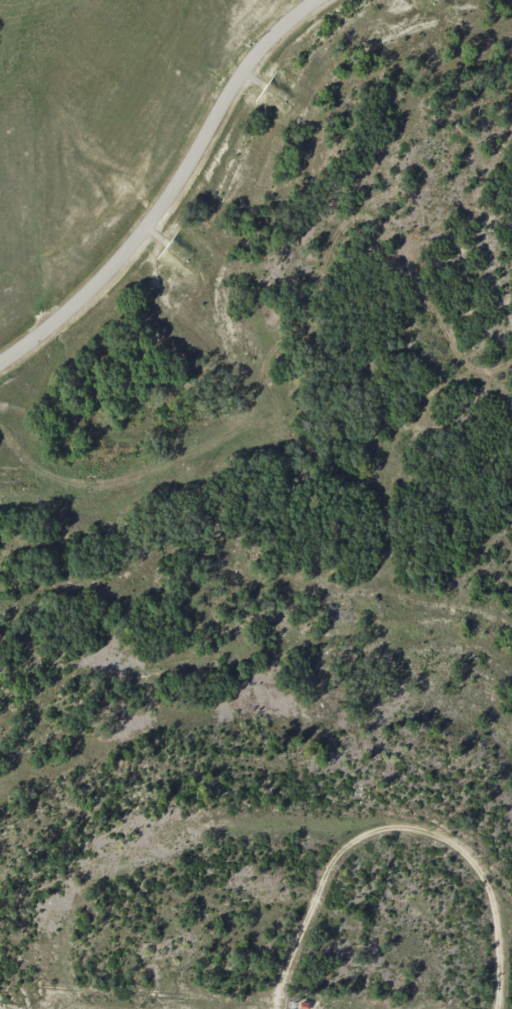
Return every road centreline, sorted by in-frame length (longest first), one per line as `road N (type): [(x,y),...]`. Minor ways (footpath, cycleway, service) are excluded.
road 1 (residential): [(0,364),(87,297),(134,247),(266,49),(323,0)]
road 2 (residential): [(498,1008),(496,911),(481,875),(458,847),(397,827),(357,838),(338,856),(295,946),(282,1008)]

